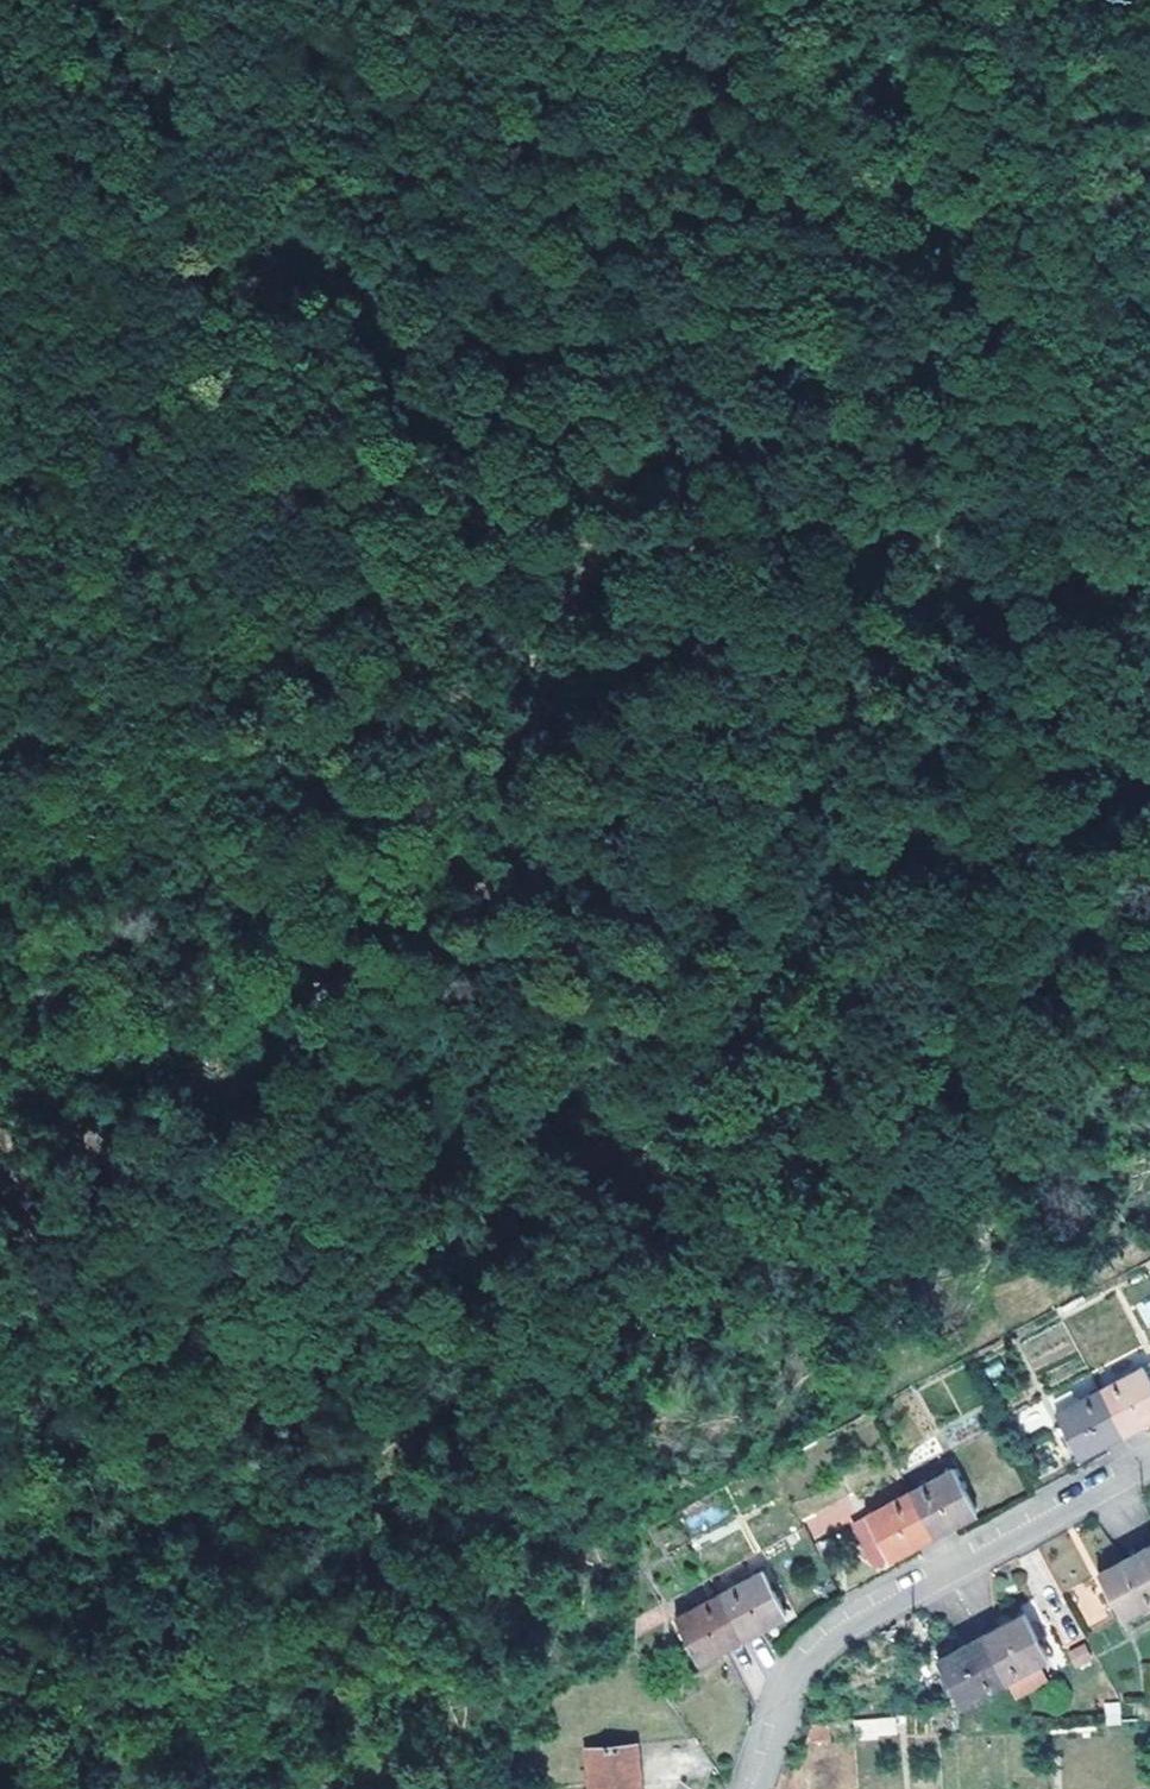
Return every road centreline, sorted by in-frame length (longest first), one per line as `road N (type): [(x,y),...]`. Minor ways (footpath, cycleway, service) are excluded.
road 1 (residential): [(759,1788),(793,1698),(813,1664),(844,1638),(1149,1475)]

